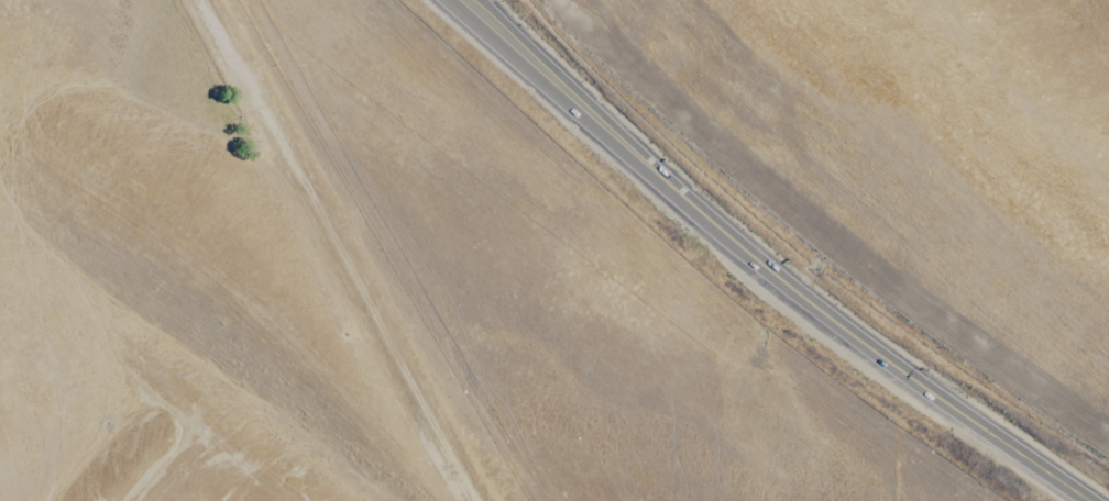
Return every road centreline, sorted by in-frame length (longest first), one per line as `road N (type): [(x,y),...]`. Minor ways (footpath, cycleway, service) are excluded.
road 1 (trunk): [(1085,500),(787,287),(458,0)]

